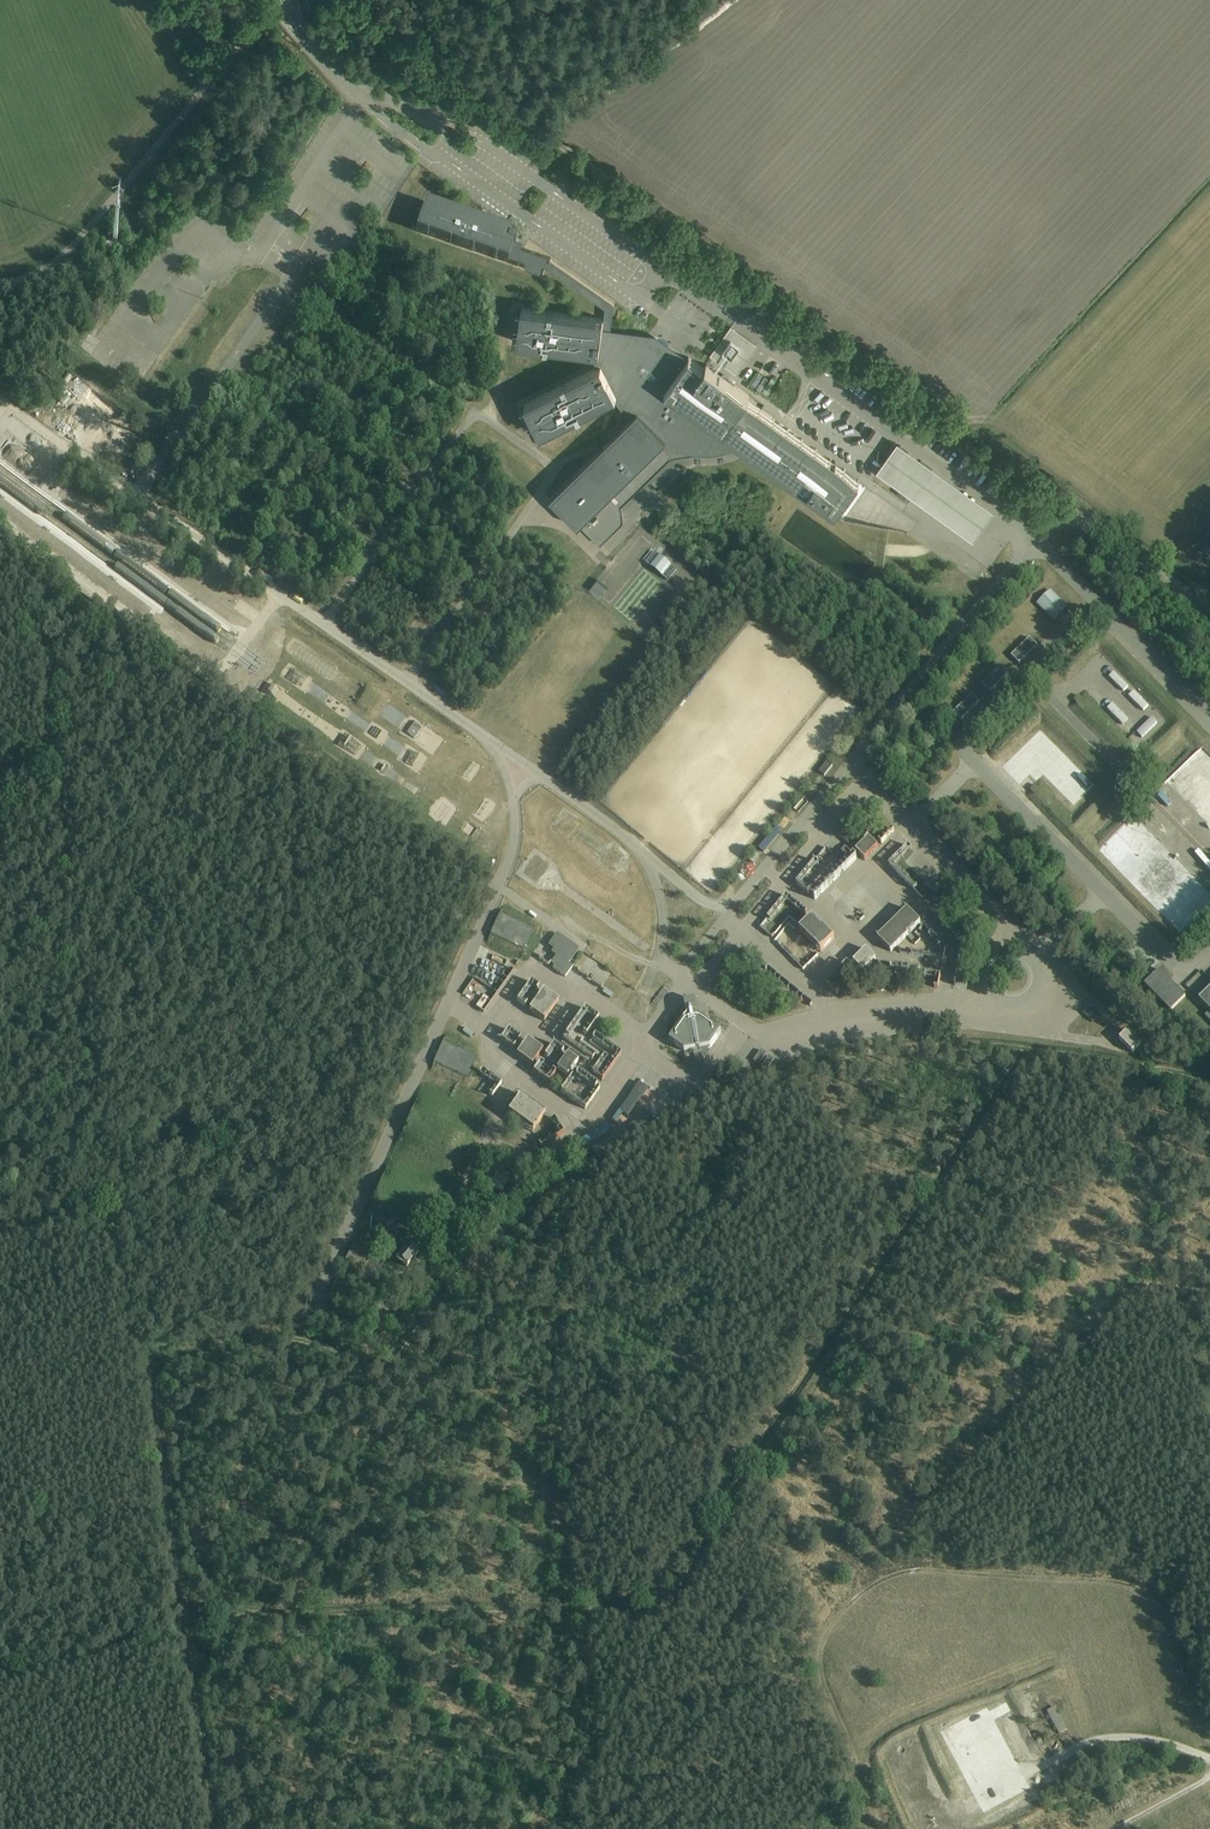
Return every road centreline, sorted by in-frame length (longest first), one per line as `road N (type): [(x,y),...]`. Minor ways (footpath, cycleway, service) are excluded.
road 1 (track): [(217,1828),(157,1386),(172,1363),(294,1341),(388,1375),(447,1291),(528,1215),(631,1141),(793,1072),(903,1048),(967,1045),(1150,1067),(1209,1085)]
road 2 (track): [(192,1643),(281,1617),(445,1609),(663,1620),(681,1610),(808,1395),(1039,1052)]
road 3 (track): [(0,637),(39,655),(49,688),(131,1335),(144,1356)]
road 4 (track): [(972,418),(942,415),(915,400),(357,0)]
road 5 (track): [(885,1828),(823,1674),(821,1642),(868,1589),(894,1576),(922,1570),(1084,1579),(1143,1591),(1156,1603),(1205,1756)]
road 6 (track): [(528,1215),(550,1354),(562,1509),(582,1603),(597,1828)]
road 7 (track): [(144,1356),(205,1828)]
road 8 (unclassified): [(0,286),(52,268),(86,235),(279,0)]
road 9 (track): [(281,1332),(144,1356)]

